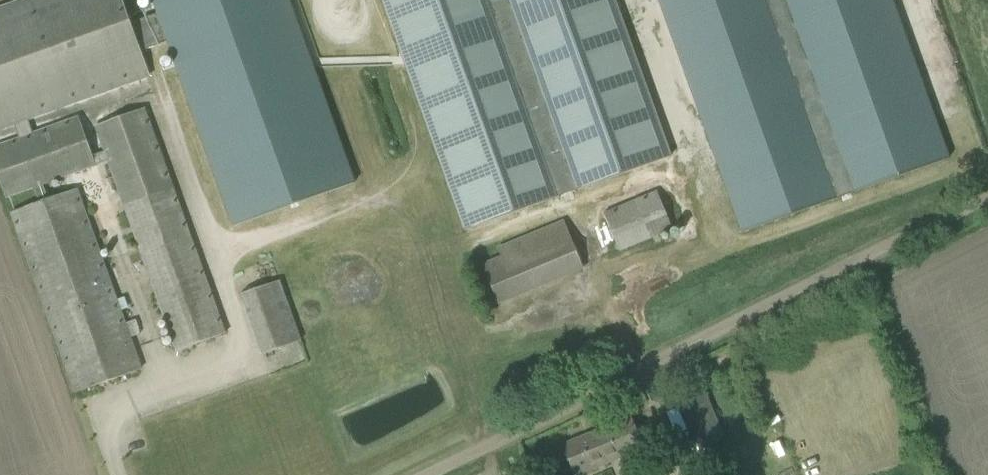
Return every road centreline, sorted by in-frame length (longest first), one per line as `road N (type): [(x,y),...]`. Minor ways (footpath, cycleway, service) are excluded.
road 1 (unclassified): [(428,474),(987,198)]

